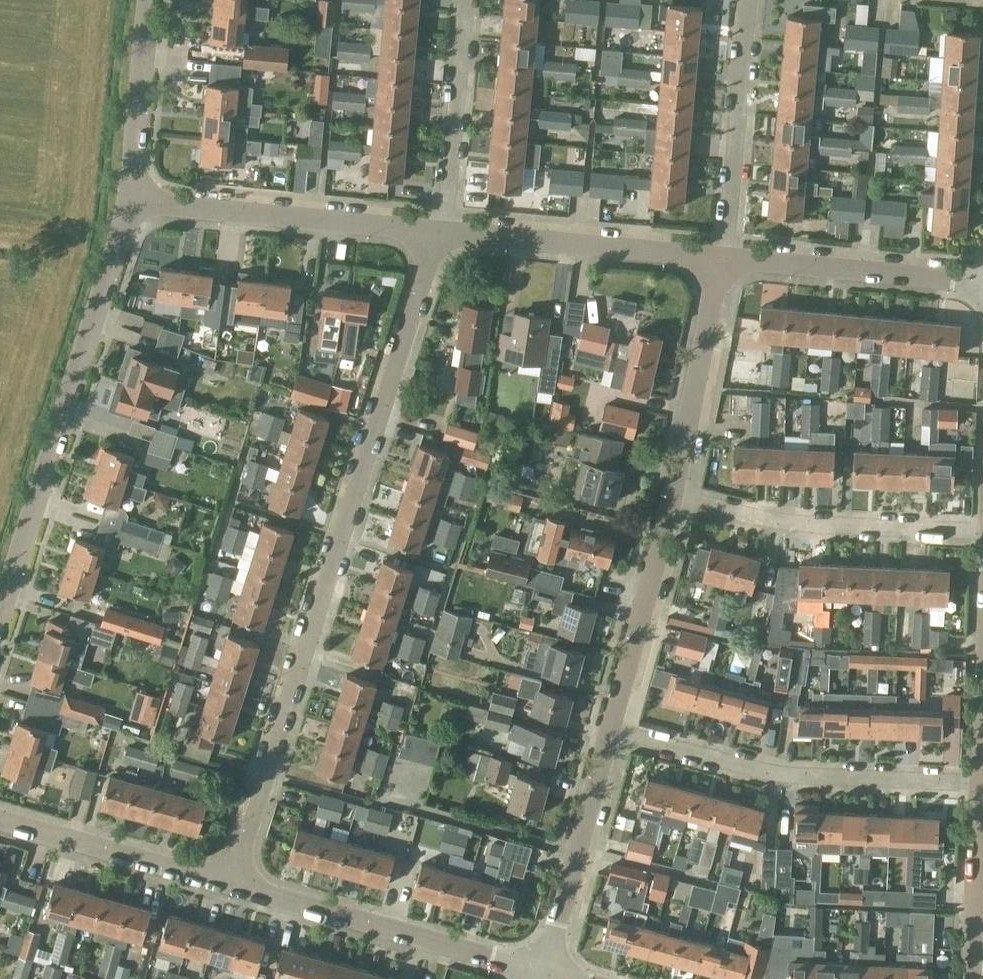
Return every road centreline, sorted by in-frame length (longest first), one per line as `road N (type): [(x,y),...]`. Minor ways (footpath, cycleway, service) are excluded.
road 1 (residential): [(232,884),(433,232)]
road 2 (residential): [(0,609),(131,198)]
road 3 (residential): [(982,786),(785,776),(608,729)]
road 4 (residential): [(543,971),(232,884)]
road 5 (residential): [(982,537),(794,527),(672,496)]
road 6 (residential): [(433,232),(131,198)]
road 7 (residential): [(721,260),(448,234)]
road 8 (residential): [(982,282),(721,260)]
road 9 (residential): [(721,260),(751,0)]
road 10 (residential): [(543,971),(608,729)]
road 11 (residential): [(608,729),(672,496)]
road 12 (residential): [(672,496),(721,260)]
road 13 (residential): [(232,884),(0,820)]
road 14 (residential): [(448,234),(469,0)]
road 15 (residential): [(131,198),(148,0)]
road 16 (residential): [(975,978),(982,786)]

